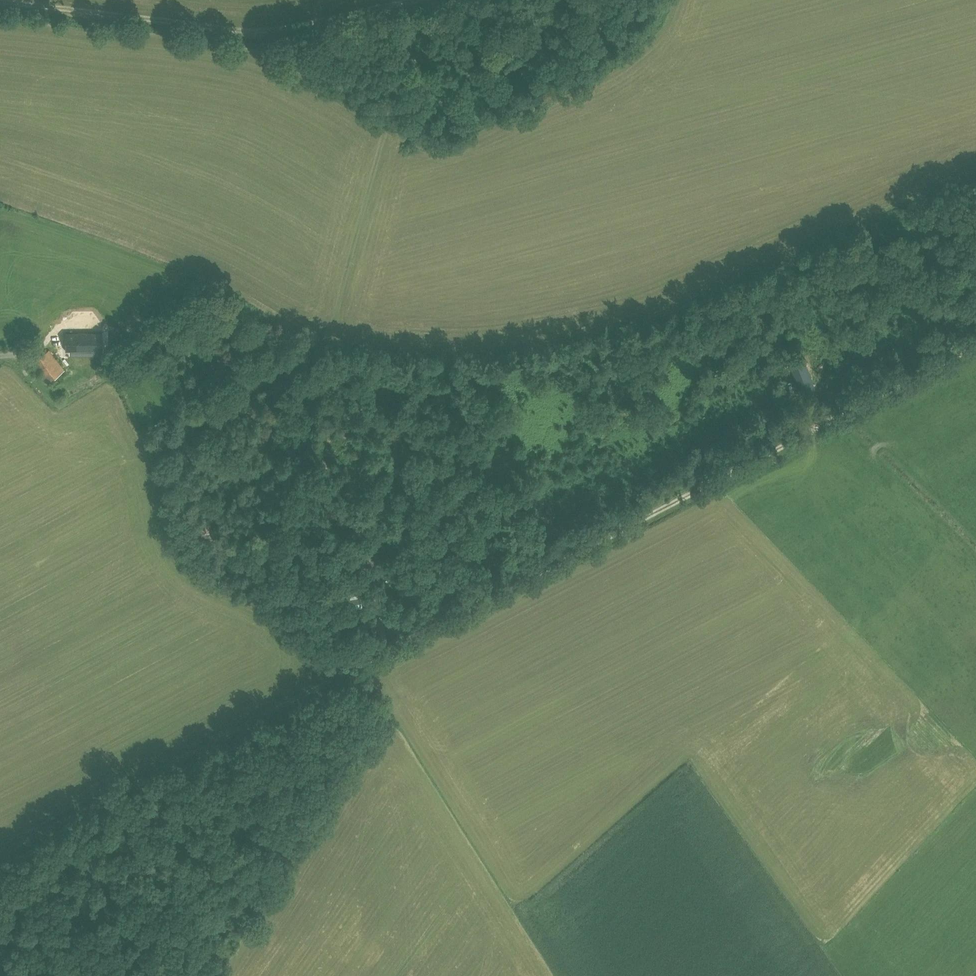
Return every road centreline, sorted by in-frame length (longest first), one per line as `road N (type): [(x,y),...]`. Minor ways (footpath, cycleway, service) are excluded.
road 1 (track): [(0,855),(975,349)]
road 2 (track): [(431,0),(331,328),(270,382),(279,419),(367,546),(376,610),(368,665)]
road 3 (track): [(332,324),(402,351),(558,343),(654,316),(975,186)]
road 4 (track): [(417,0),(258,33),(0,3)]

